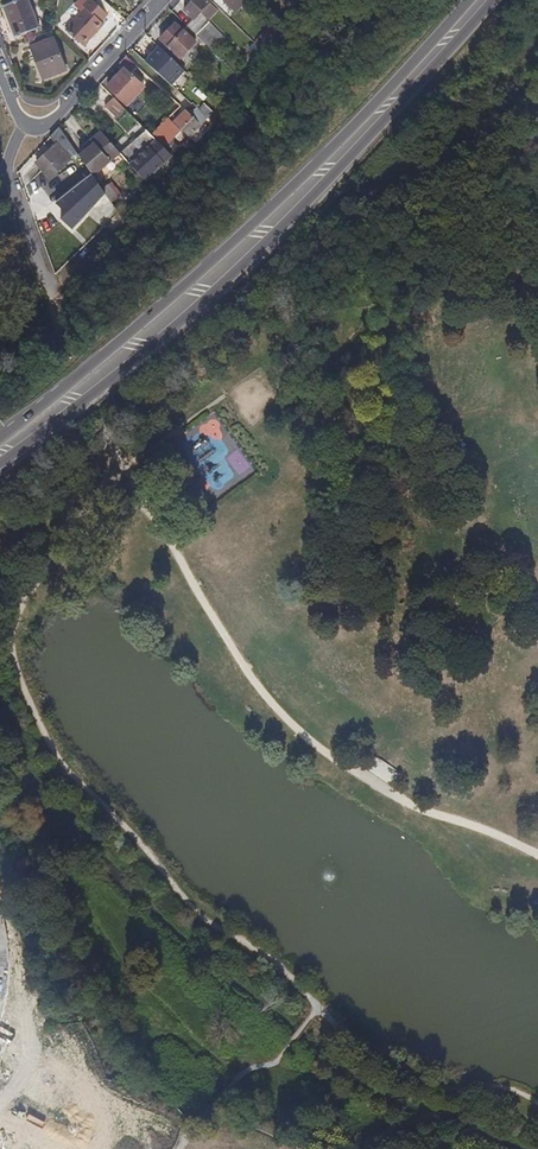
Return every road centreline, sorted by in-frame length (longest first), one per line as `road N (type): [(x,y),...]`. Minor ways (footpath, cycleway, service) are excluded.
road 1 (primary): [(0,462),(256,254),(492,0)]
road 2 (primary): [(470,0),(259,218),(0,439)]
road 3 (unclassified): [(0,70),(28,130),(56,118),(161,0)]
road 4 (track): [(51,343),(51,287),(6,163),(28,130)]

